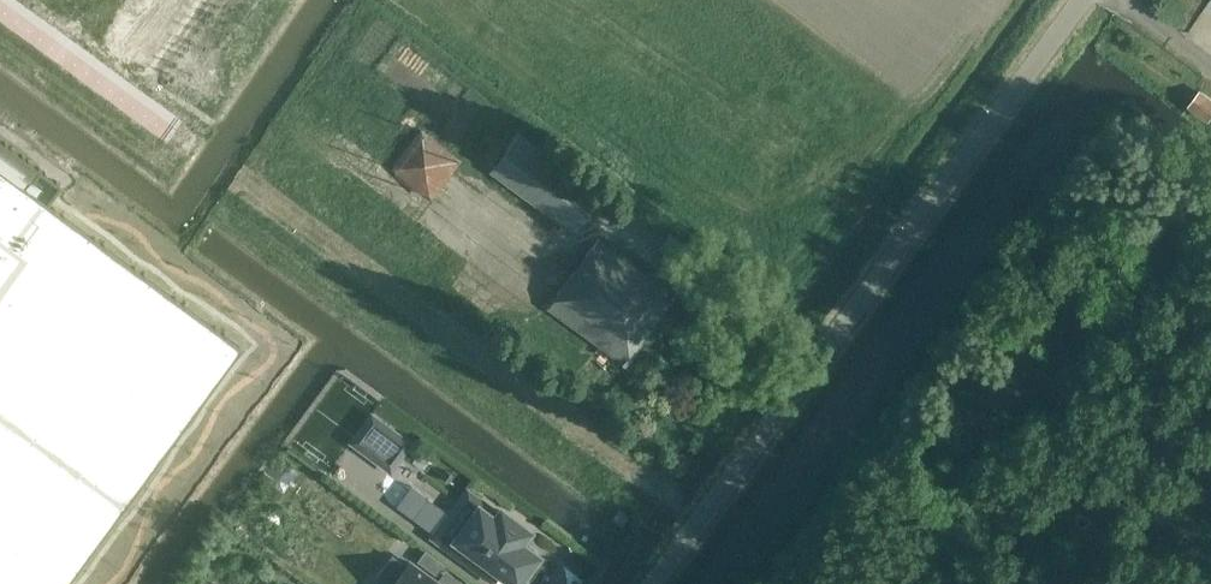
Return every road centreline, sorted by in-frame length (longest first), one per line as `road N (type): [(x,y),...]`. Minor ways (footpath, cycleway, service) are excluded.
road 1 (unclassified): [(651,583),(1080,0)]

